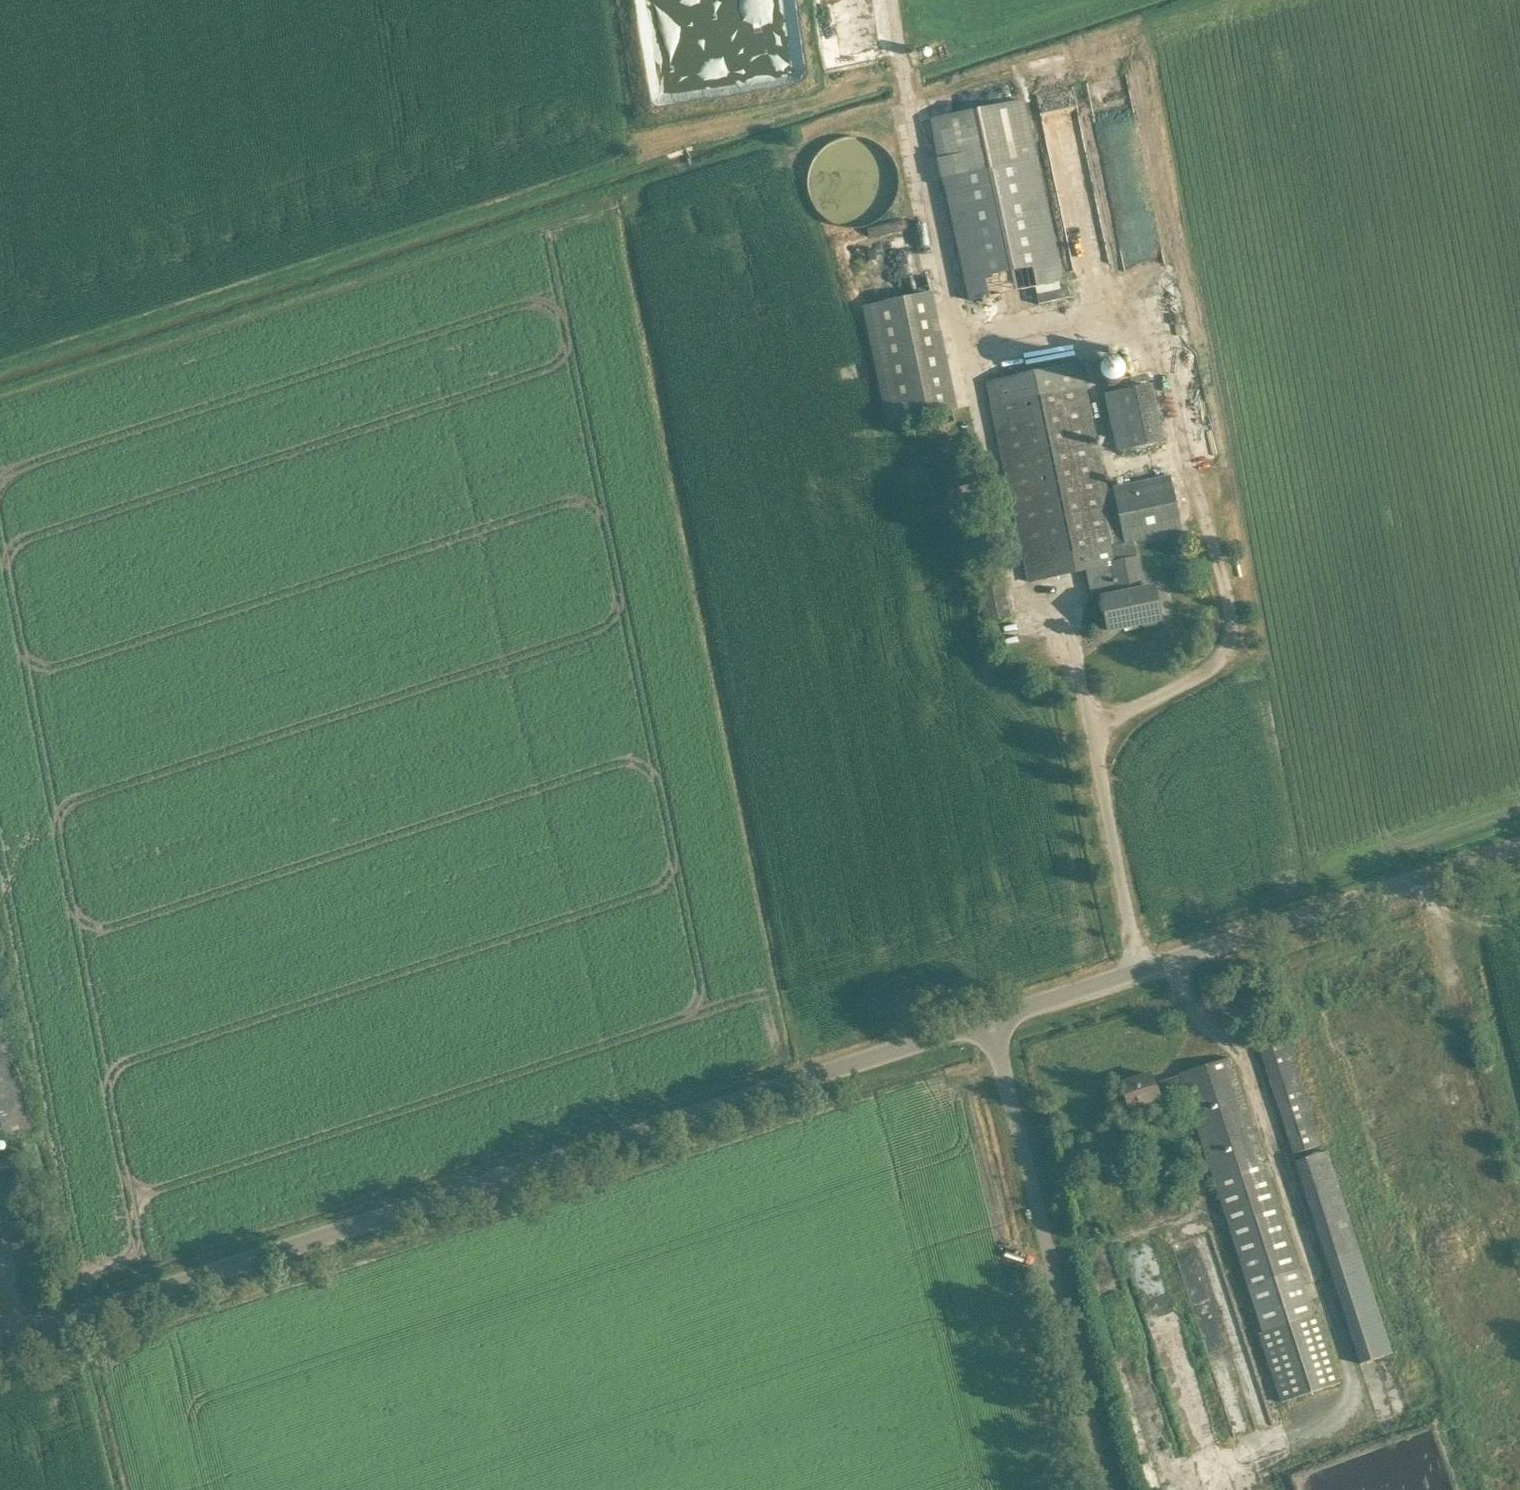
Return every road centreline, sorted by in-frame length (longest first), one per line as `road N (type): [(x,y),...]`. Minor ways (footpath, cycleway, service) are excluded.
road 1 (unclassified): [(0,1347),(993,1020)]
road 2 (track): [(1023,615),(913,138),(892,0)]
road 3 (unclassified): [(993,1020),(1519,852)]
road 4 (unclassified): [(1105,1489),(993,1020)]

